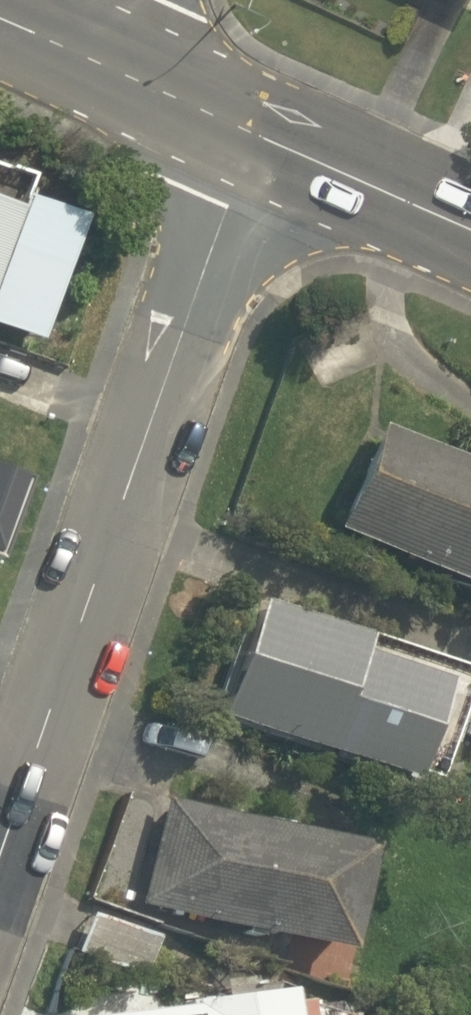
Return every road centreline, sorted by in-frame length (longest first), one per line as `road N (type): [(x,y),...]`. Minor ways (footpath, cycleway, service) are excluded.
road 1 (residential): [(254,133),(0,859)]
road 2 (tertiary): [(470,230),(254,133)]
road 3 (tertiary): [(254,133),(80,53)]

